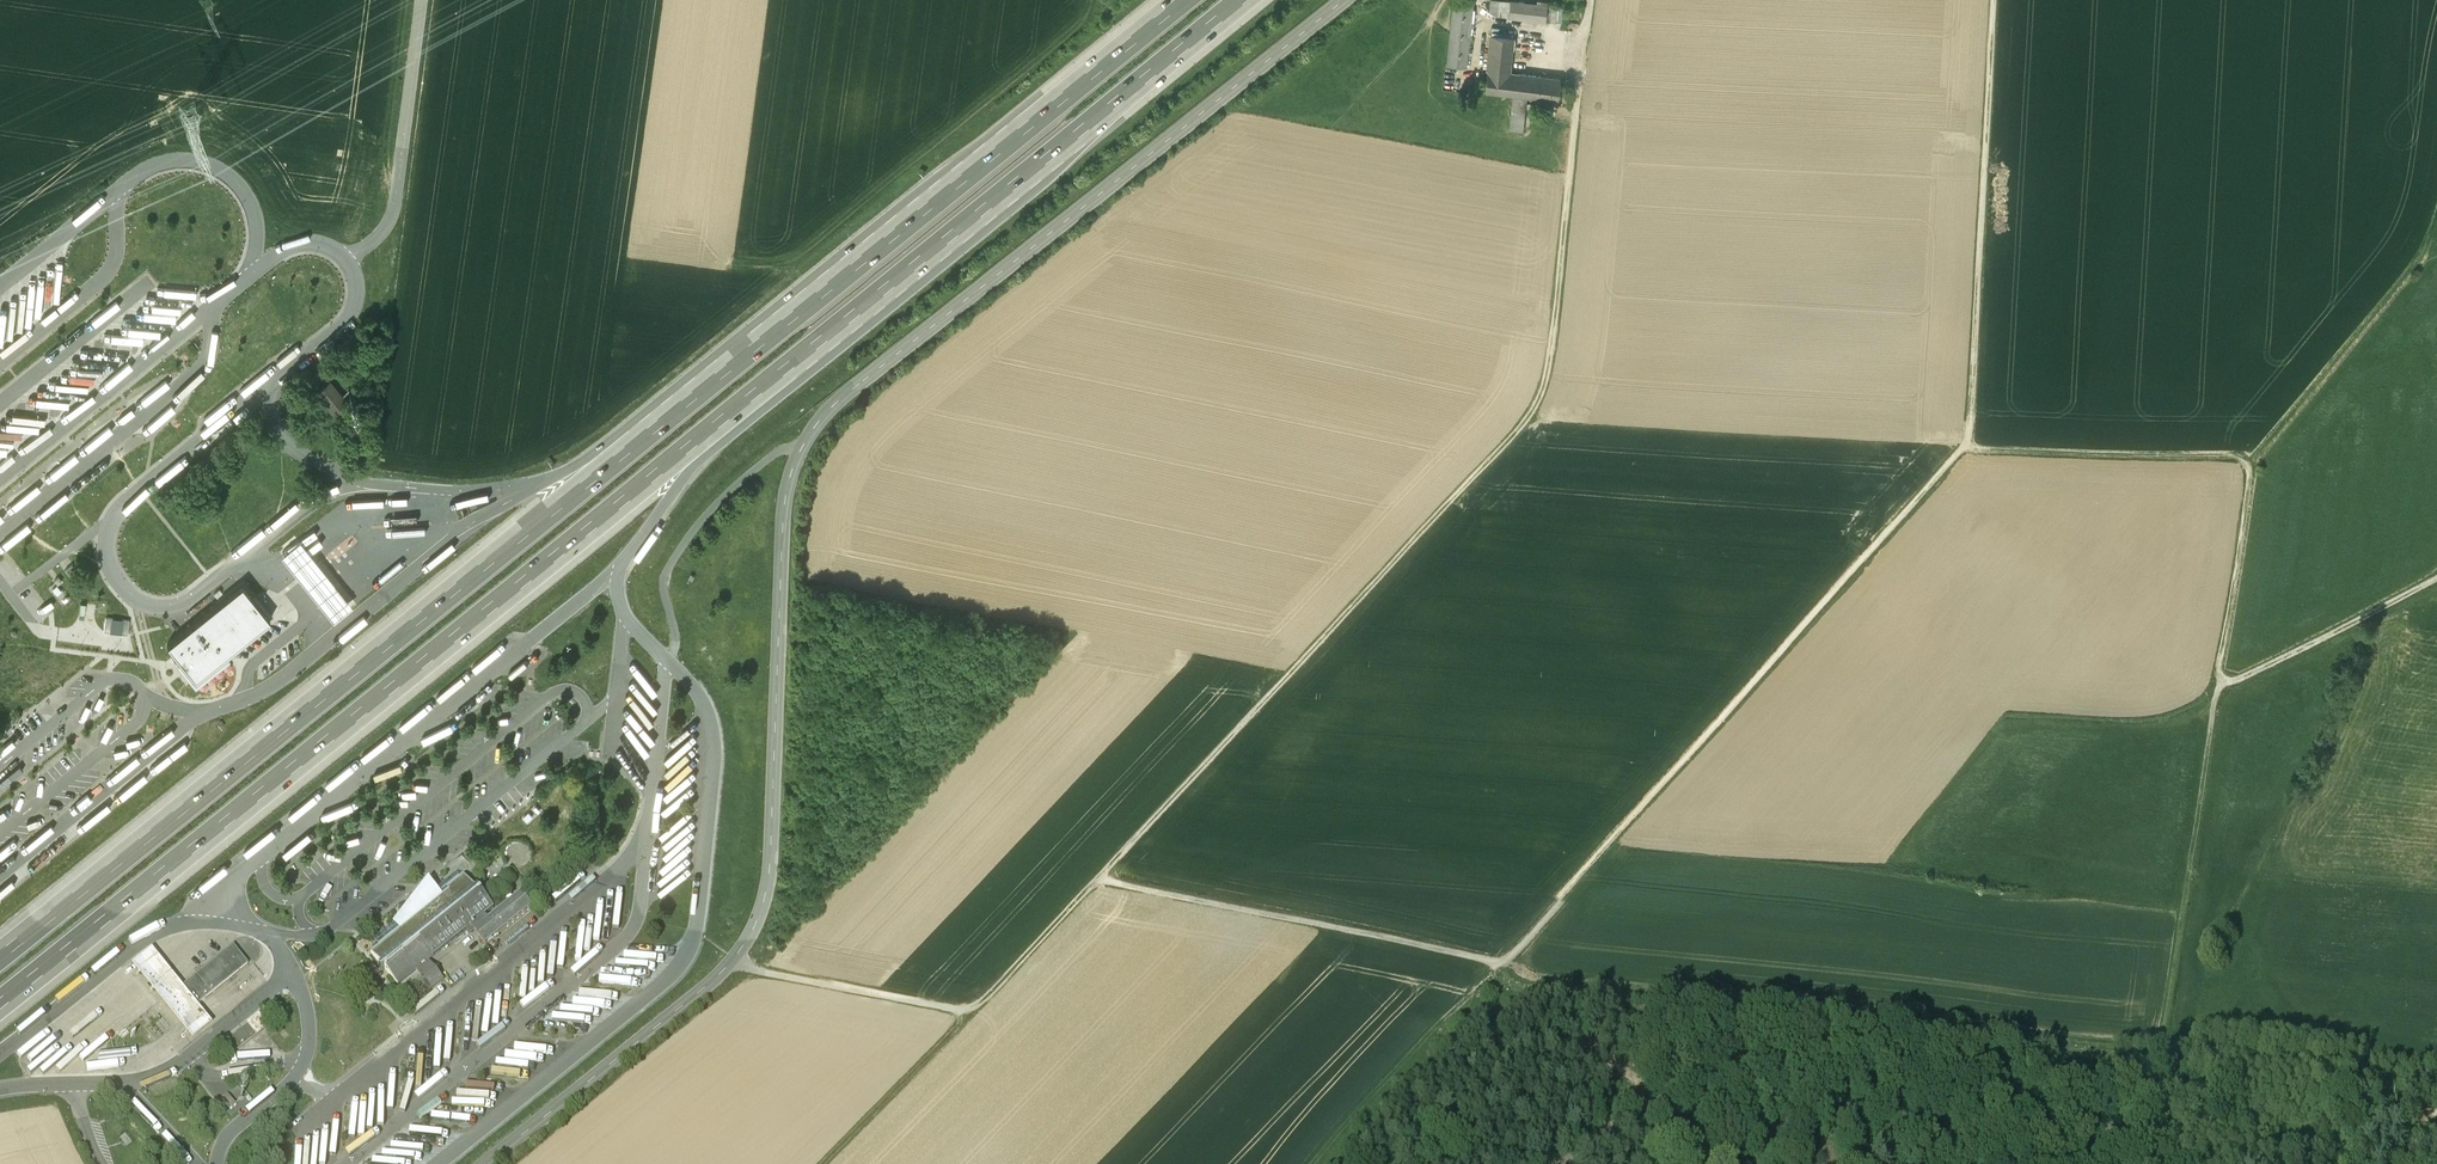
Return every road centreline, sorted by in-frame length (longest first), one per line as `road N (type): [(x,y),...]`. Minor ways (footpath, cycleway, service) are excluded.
road 1 (unclassified): [(1343,0),(811,431),(785,503),(772,866),(760,922),(699,992),(486,1163)]
road 2 (track): [(1496,964),(1516,950),(1967,444),(1994,0)]
road 3 (track): [(1589,0),(1559,309),(1527,413),(1100,876)]
road 4 (motorway): [(0,1010),(730,417)]
road 5 (motorway): [(657,419),(0,949)]
road 6 (track): [(1495,964),(1511,978),(1732,1003),(2125,1036),(2161,1030)]
road 7 (motorway): [(1179,0),(657,419)]
road 8 (motorway): [(730,417),(1251,0)]
road 9 (track): [(2091,1163),(2080,1139),(1931,1125),(1805,1078),(1720,1061),(1665,1084),(1572,1163)]
road 10 (track): [(1100,876),(1496,964)]
road 11 (track): [(2161,1030),(2217,690)]
road 12 (track): [(2253,462),(2410,270),(2436,217)]
road 13 (track): [(1967,444),(2253,462)]
road 14 (track): [(1330,1163),(1495,964)]
road 15 (track): [(2217,690),(2436,581)]
road 16 (track): [(968,1014),(758,972),(735,957)]
road 17 (track): [(2253,462),(2217,690)]
road 18 (track): [(822,1163),(968,1014)]
road 19 (track): [(1100,876),(968,1014)]
road 20 (motorway): [(659,516),(730,417)]

